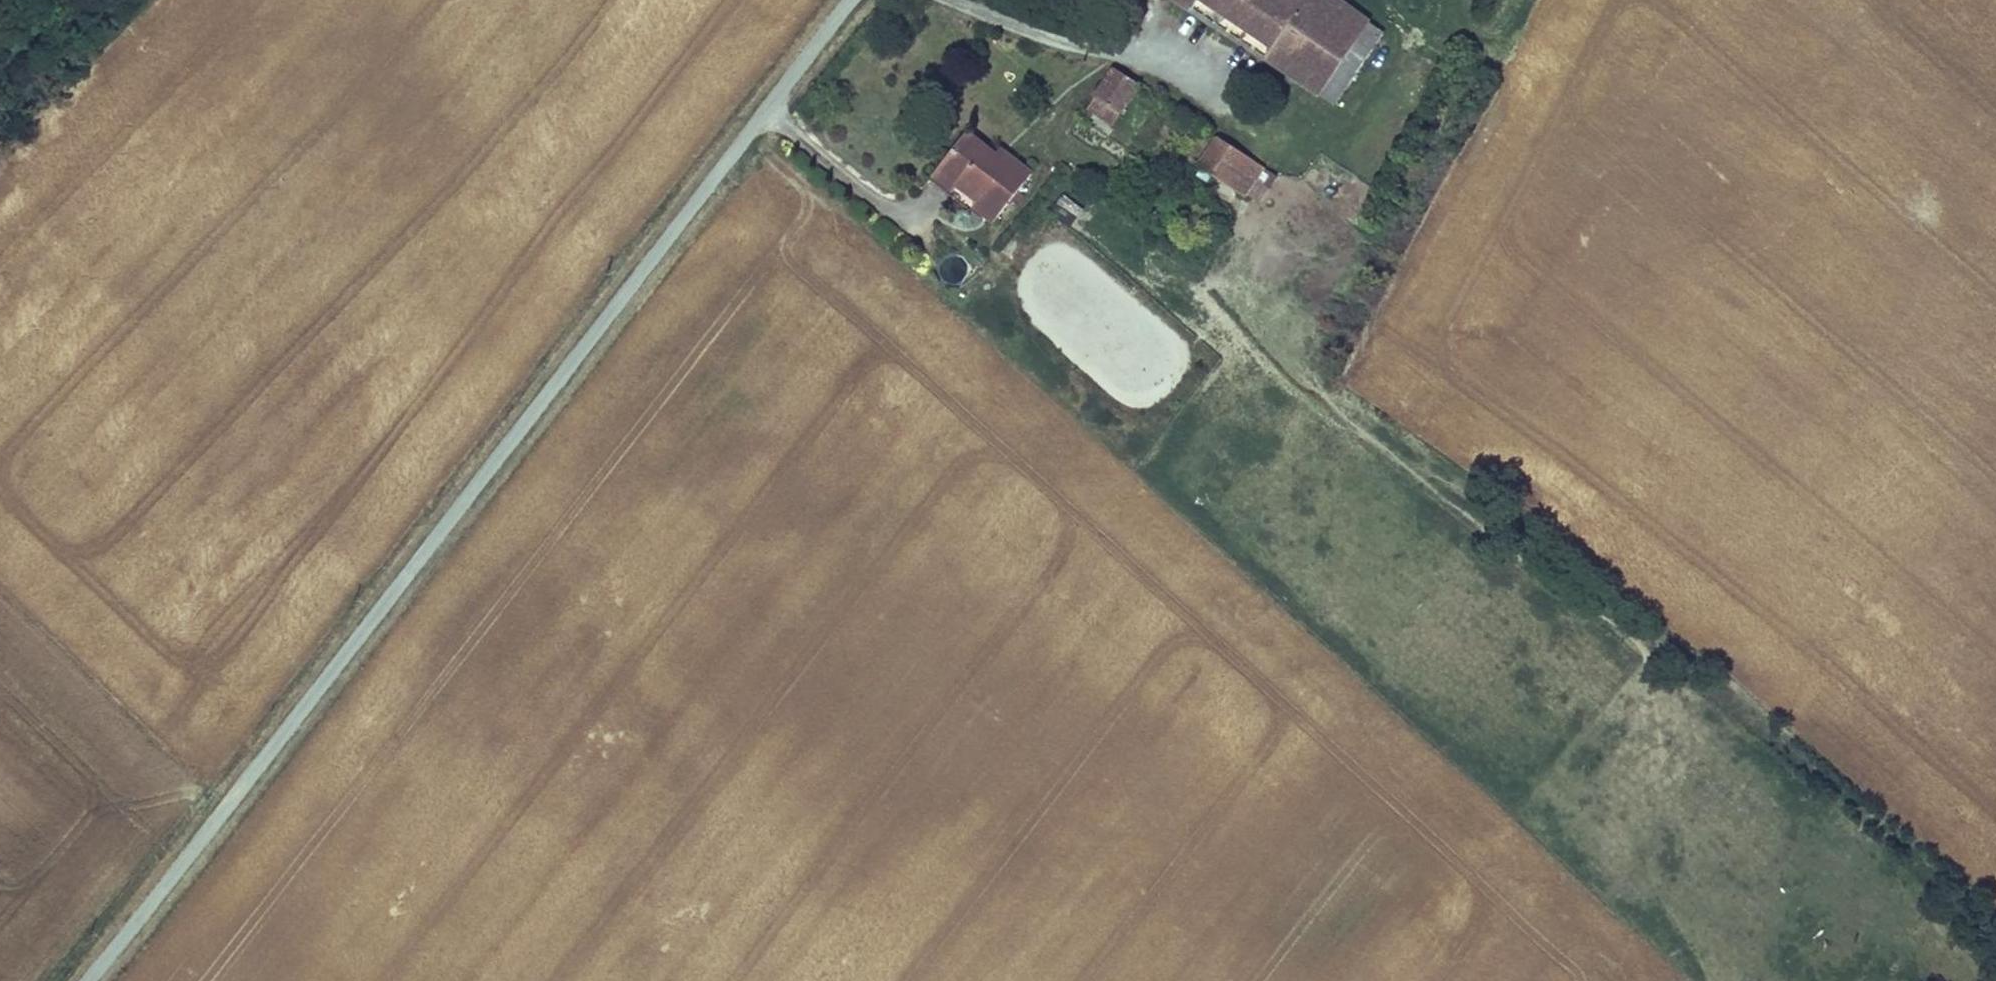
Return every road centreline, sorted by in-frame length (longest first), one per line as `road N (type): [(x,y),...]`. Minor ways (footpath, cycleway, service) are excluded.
road 1 (residential): [(82,980),(848,0)]

